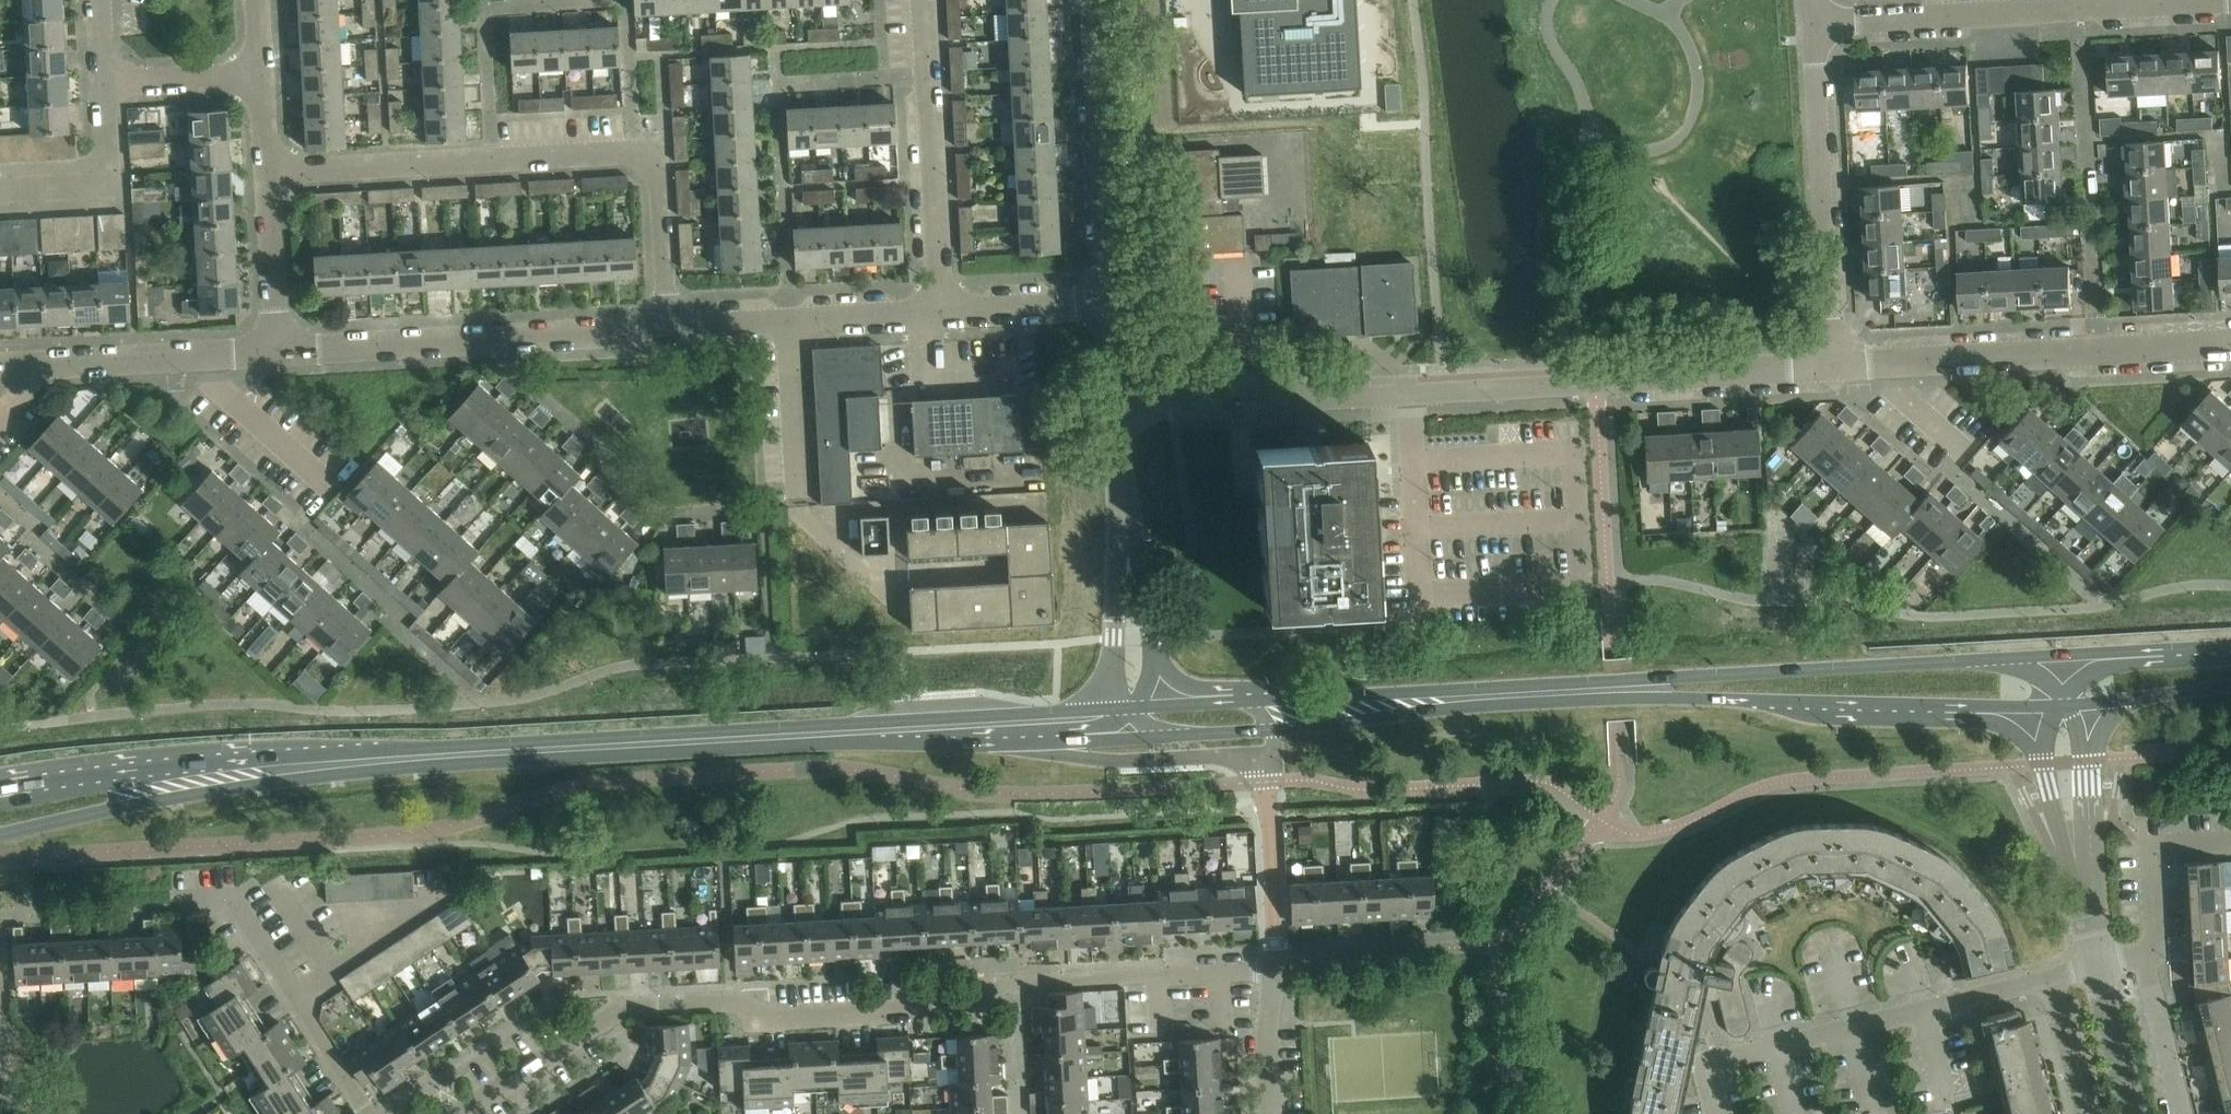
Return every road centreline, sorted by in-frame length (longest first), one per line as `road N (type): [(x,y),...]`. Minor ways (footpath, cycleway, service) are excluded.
road 1 (secondary): [(214,777),(677,742),(1113,722)]
road 2 (residential): [(458,1113),(629,1006),(729,1002),(780,1020),(967,1000),(993,985),(1275,970)]
road 3 (residential): [(1119,413),(1835,369)]
road 4 (residential): [(669,334),(658,174),(647,160),(267,177)]
road 5 (secondary): [(1620,689),(1824,705),(2041,708)]
road 6 (secondary): [(2037,656),(1689,677),(1620,689)]
road 7 (residential): [(1714,1113),(1705,1079),(1716,1063),(2057,976)]
road 8 (residential): [(278,356),(669,334)]
road 9 (residential): [(1860,368),(2230,346)]
road 10 (residential): [(1814,22),(2166,4)]
road 11 (secondary): [(1270,714),(1620,689)]
road 12 (residential): [(1835,369),(1814,22)]
road 13 (residential): [(942,315),(923,0)]
road 14 (residential): [(370,1113),(236,907),(176,910)]
road 15 (residential): [(1112,304),(1094,0)]
road 16 (residential): [(0,371),(278,356)]
road 17 (residential): [(800,496),(801,514),(871,578),(997,572)]
road 18 (secondary): [(0,835),(214,777)]
road 19 (residential): [(1275,970),(1265,783),(1272,755)]
road 20 (secondary): [(214,777),(92,778),(0,791)]
road 21 (residential): [(1148,720),(1155,656),(1124,518)]
road 22 (residential): [(1124,518),(1113,722)]
road 23 (residential): [(5,190),(103,180),(103,83)]
road 24 (residential): [(2230,834),(2153,841),(2147,955)]
road 25 (residential): [(278,356),(267,177)]
road 26 (tertiary): [(2041,708),(2043,764),(2085,872)]
road 27 (residential): [(942,315),(1112,304)]
road 28 (residential): [(800,496),(791,326)]
road 29 (tertiary): [(2085,872),(2093,817),(2090,705)]
road 30 (residential): [(2188,1113),(2147,955)]
road 31 (residential): [(103,83),(261,75)]
road 32 (tertiary): [(2138,1113),(2103,964)]
road 33 (residential): [(791,326),(942,315)]
road 34 (residential): [(1973,457),(1860,368)]
road 35 (residential): [(1271,1113),(1266,1030),(1275,970)]
road 36 (secondary): [(2090,705),(2230,686)]
road 37 (secondary): [(2230,647),(2089,653)]
road 38 (residential): [(2057,976),(2090,1113)]
road 39 (secondary): [(1148,720),(1174,735),(1247,731),(1270,714)]
road 40 (secondary): [(1270,714),(1245,703),(1178,707),(1148,720)]
road 41 (residential): [(669,334),(791,326)]

